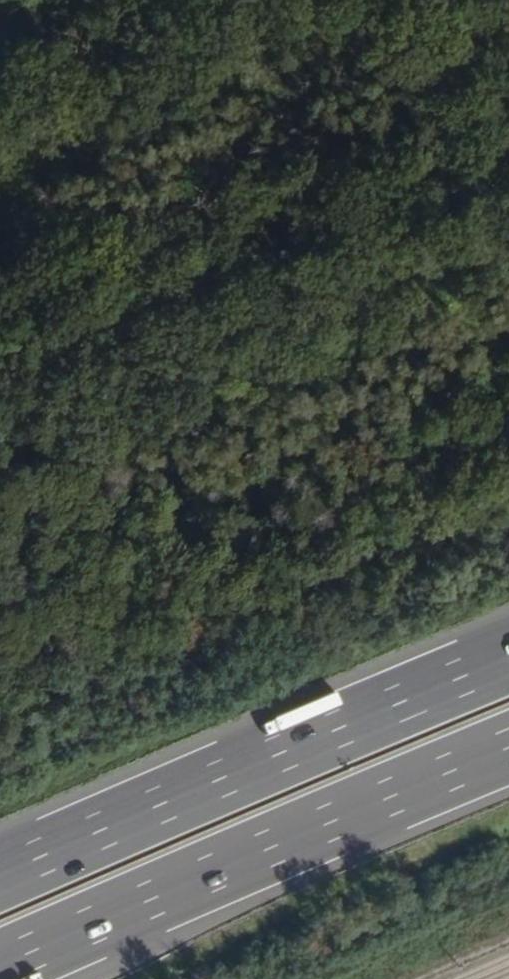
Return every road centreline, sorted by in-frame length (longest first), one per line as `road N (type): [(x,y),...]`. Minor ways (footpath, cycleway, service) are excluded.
road 1 (motorway): [(0,969),(508,750)]
road 2 (motorway): [(508,657),(0,874)]

